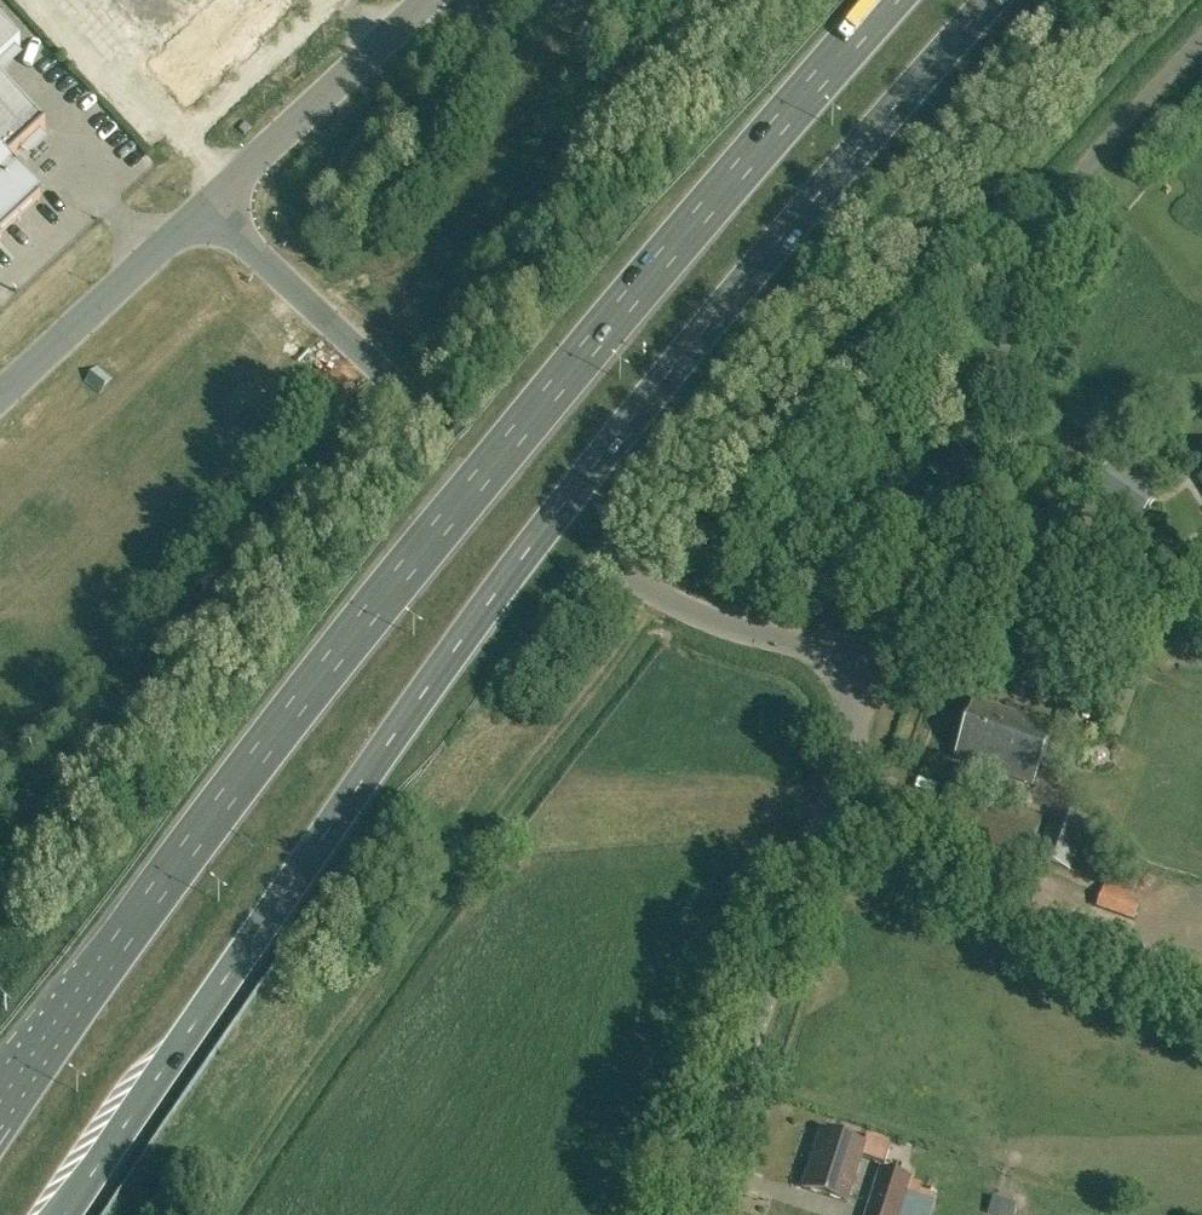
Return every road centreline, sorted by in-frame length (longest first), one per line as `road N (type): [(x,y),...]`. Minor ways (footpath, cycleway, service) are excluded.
road 1 (trunk): [(59,1214),(524,552),(775,244),(992,0)]
road 2 (trunk): [(888,0),(554,387),(289,716),(0,1114)]
road 3 (unclassified): [(880,652),(815,649),(700,615),(599,554),(451,437),(211,205)]
road 4 (track): [(660,594),(689,546),(958,224),(1164,0)]
road 5 (unclassified): [(880,652),(1050,229),(1091,161),(1201,40)]
road 6 (unclassified): [(685,1214),(880,652)]
road 7 (unclassified): [(1201,643),(880,652)]
road 8 (unclassified): [(211,205),(424,0)]
road 9 (unclassified): [(211,205),(0,398)]

